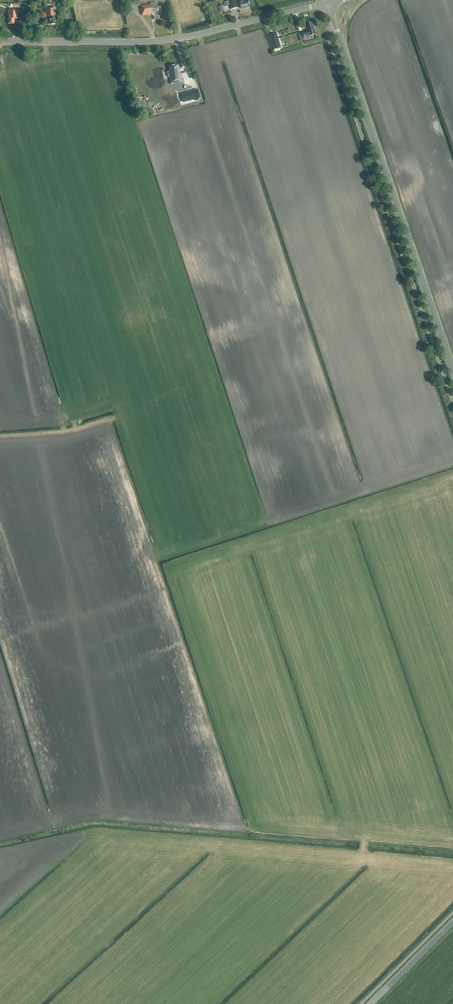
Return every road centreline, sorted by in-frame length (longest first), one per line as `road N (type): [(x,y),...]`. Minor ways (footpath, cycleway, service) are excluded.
road 1 (tertiary): [(452,370),(328,3)]
road 2 (tertiary): [(328,3),(156,41),(0,40)]

